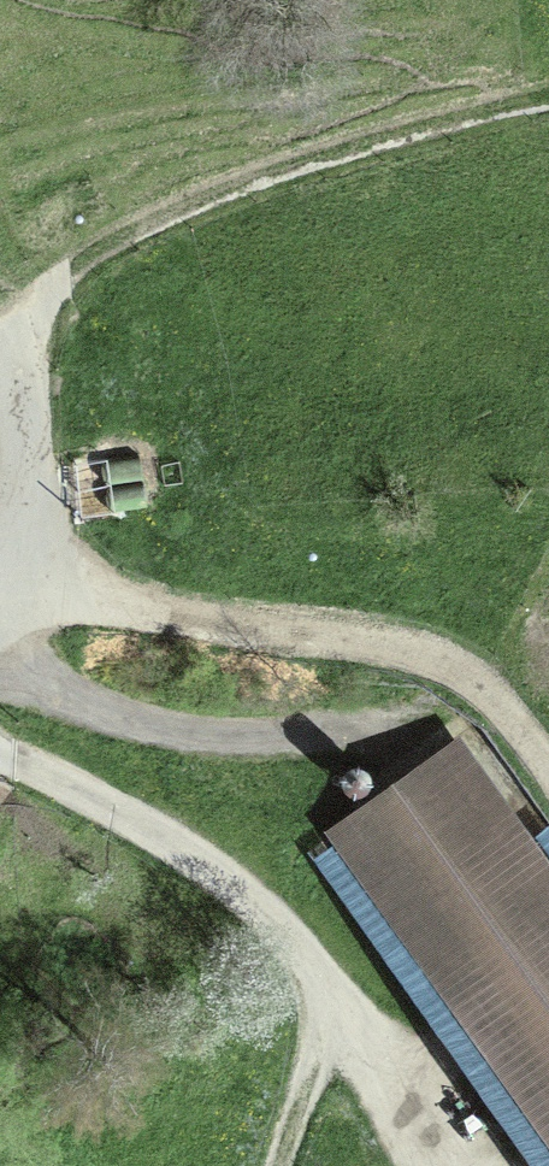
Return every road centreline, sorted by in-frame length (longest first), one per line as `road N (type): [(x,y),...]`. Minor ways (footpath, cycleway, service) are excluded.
road 1 (track): [(0,619),(20,594),(455,656),(548,774)]
road 2 (track): [(6,365),(142,222),(548,99)]
road 3 (track): [(0,755),(163,830),(265,919),(324,989),(278,1165)]
road 4 (track): [(0,366),(6,365),(20,594)]

